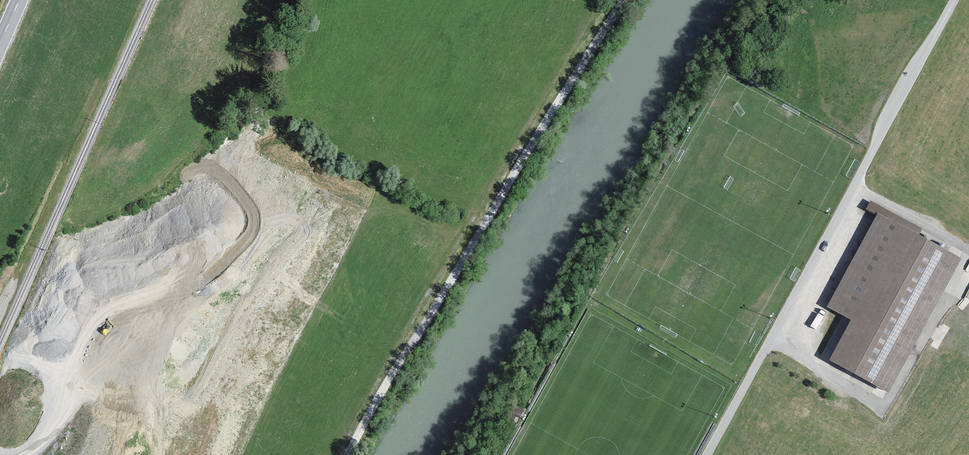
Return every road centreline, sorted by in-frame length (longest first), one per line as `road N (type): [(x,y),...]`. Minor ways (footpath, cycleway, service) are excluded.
road 1 (track): [(350,454),(627,0)]
road 2 (unclassified): [(707,454),(957,0)]

